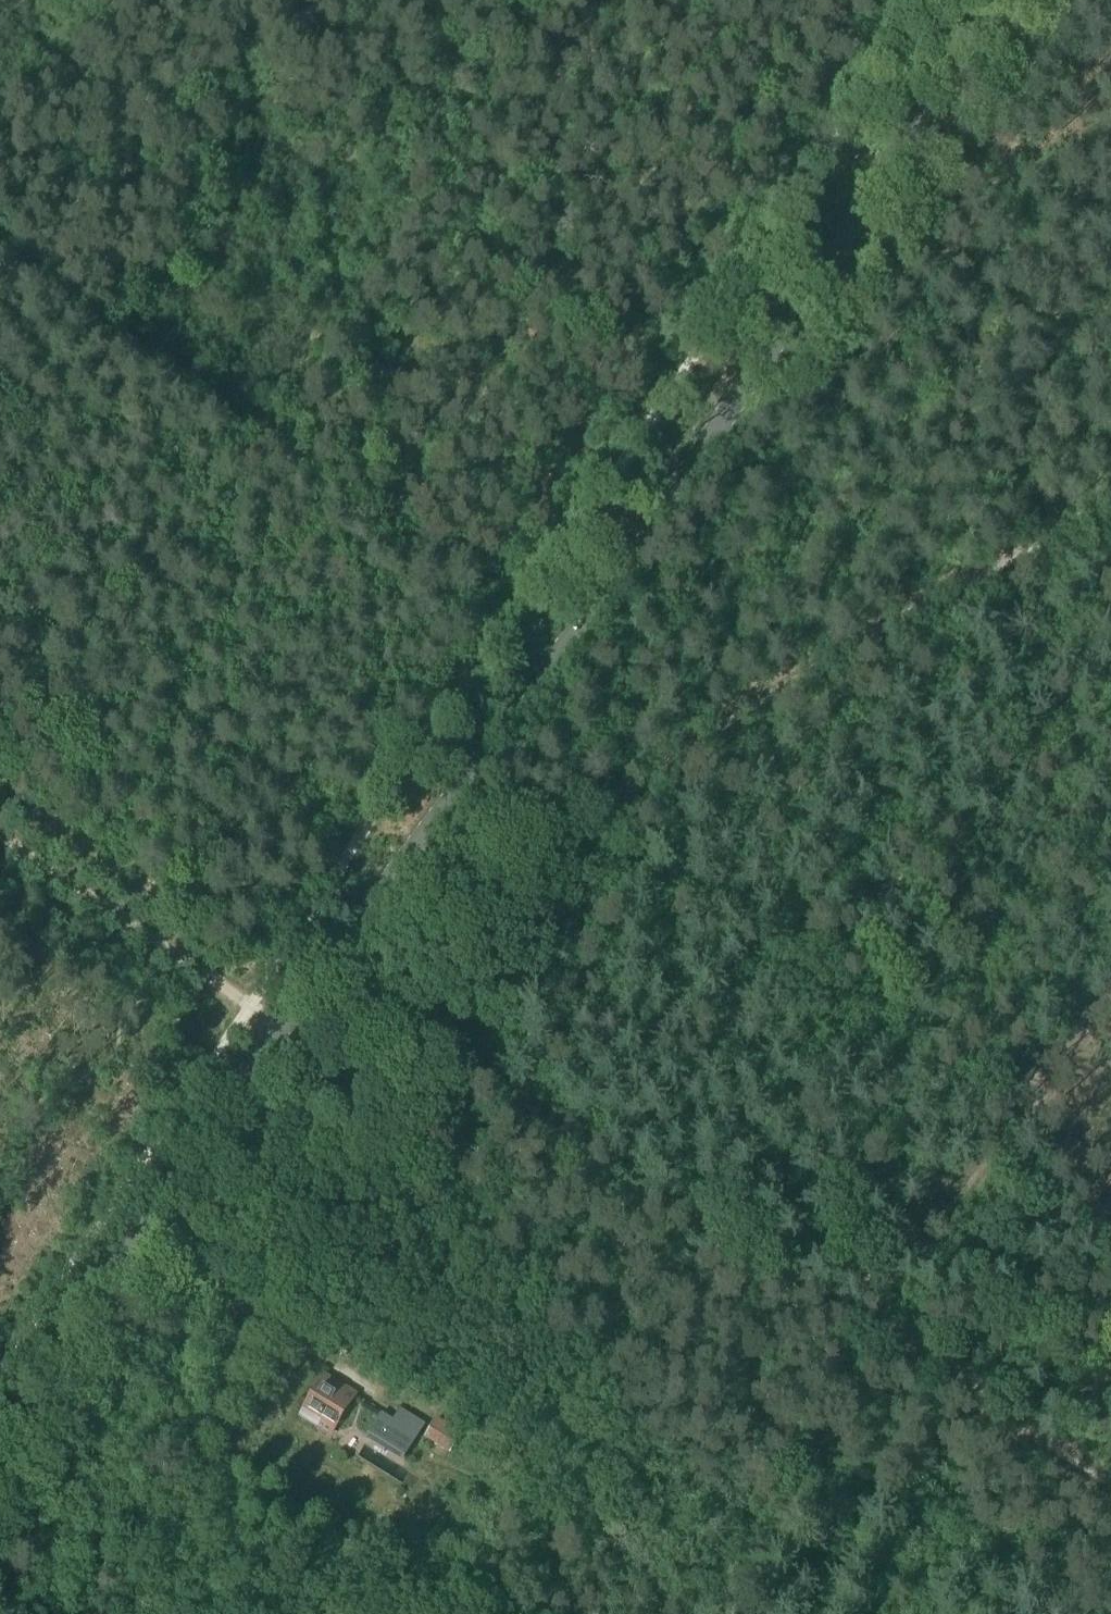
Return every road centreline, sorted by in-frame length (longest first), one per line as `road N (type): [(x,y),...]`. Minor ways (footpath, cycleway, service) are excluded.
road 1 (tertiary): [(0,1445),(552,641),(973,0)]
road 2 (track): [(1110,488),(613,788),(290,1022)]
road 3 (track): [(290,1022),(337,1015),(404,1028),(862,1300)]
road 4 (track): [(290,1022),(0,825)]
road 5 (track): [(862,1300),(1110,1469)]

